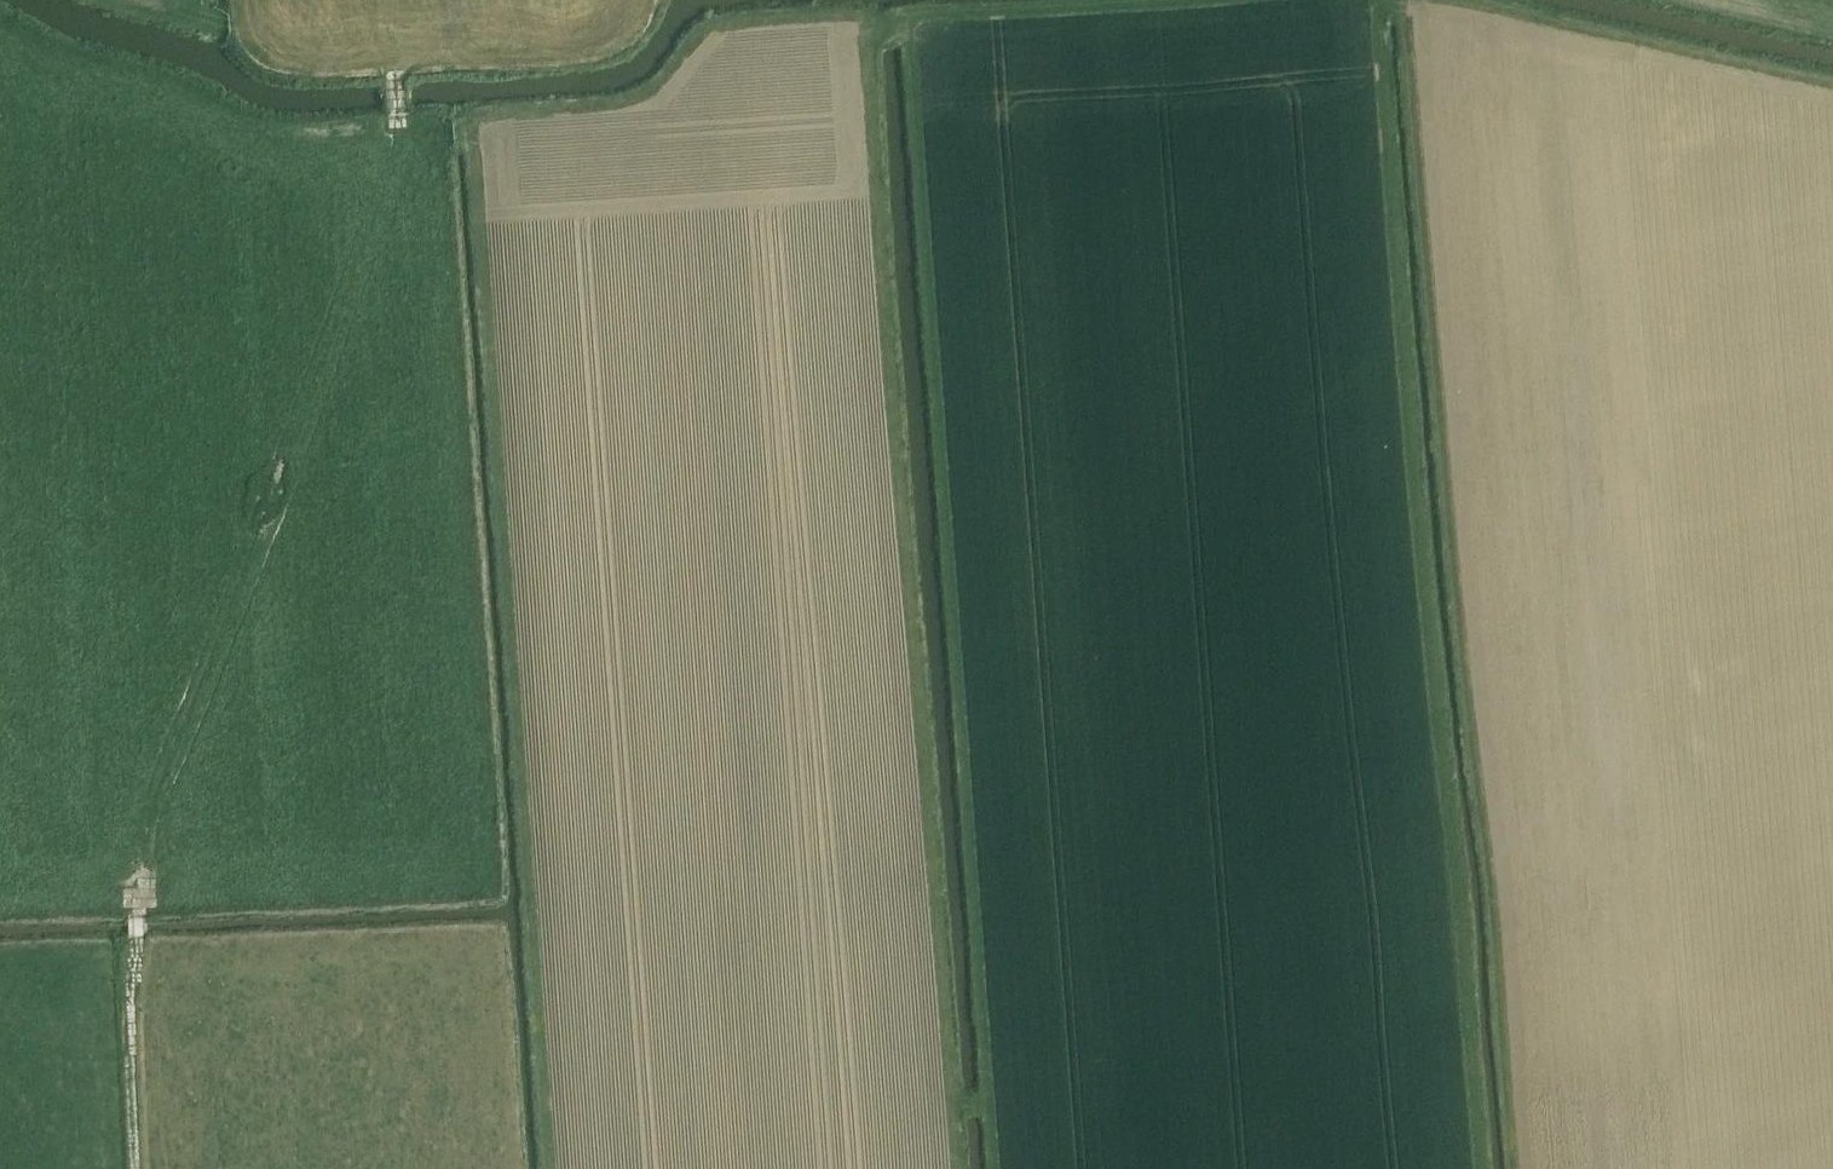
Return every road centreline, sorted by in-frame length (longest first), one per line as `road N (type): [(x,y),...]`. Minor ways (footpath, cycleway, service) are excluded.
road 1 (track): [(136,1168),(126,1005),(145,885)]

